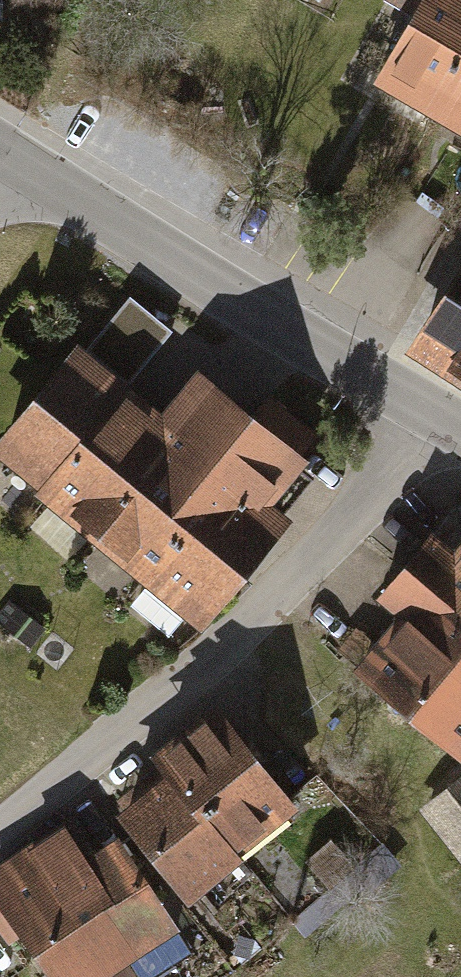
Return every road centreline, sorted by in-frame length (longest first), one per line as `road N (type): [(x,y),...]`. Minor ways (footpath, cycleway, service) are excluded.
road 1 (unclassified): [(436,414),(386,479),(229,640),(0,831)]
road 2 (tertiary): [(0,150),(436,414)]

